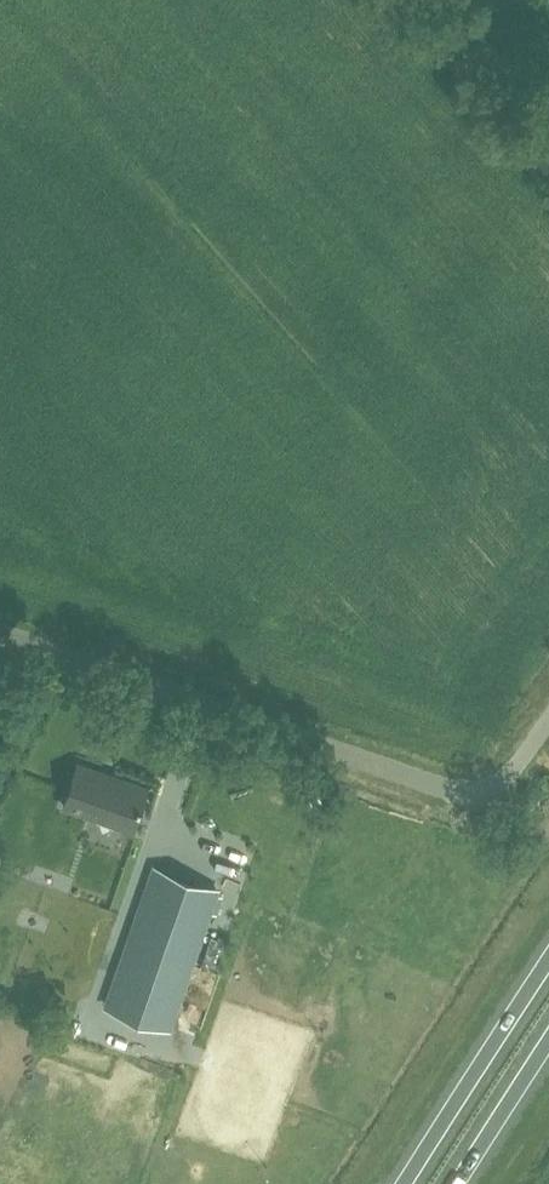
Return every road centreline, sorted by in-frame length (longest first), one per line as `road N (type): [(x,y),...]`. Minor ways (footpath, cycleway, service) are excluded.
road 1 (unclassified): [(548,720),(500,784),(478,792),(454,789),(0,632)]
road 2 (trunk): [(548,966),(406,1183)]
road 3 (trunk): [(459,1183),(548,1046)]
road 4 (unclassified): [(548,123),(442,0)]

